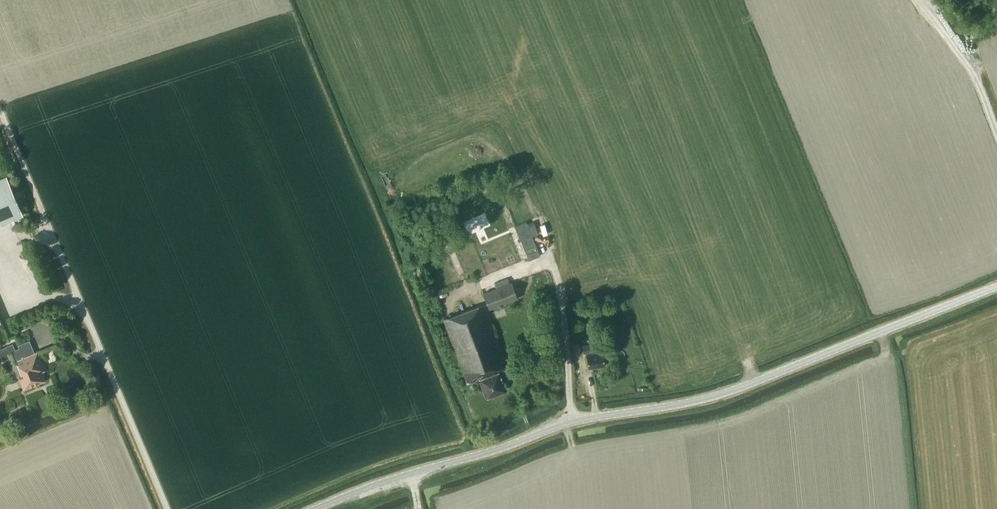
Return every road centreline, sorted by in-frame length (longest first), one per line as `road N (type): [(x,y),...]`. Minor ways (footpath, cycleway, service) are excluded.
road 1 (unclassified): [(315,508),(573,421),(719,395),(996,285)]
road 2 (track): [(996,133),(973,67),(918,0)]

